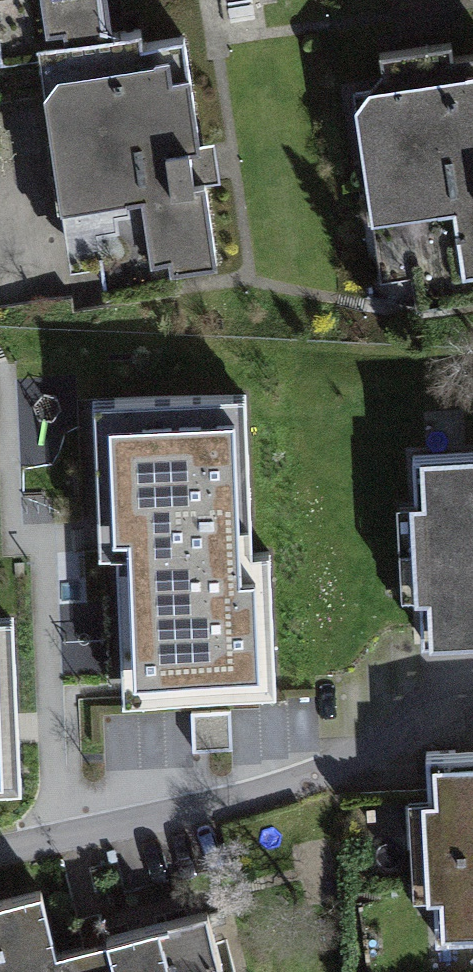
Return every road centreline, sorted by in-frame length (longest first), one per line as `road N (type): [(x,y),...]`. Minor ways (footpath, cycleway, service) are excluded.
road 1 (residential): [(0,851),(268,777)]

